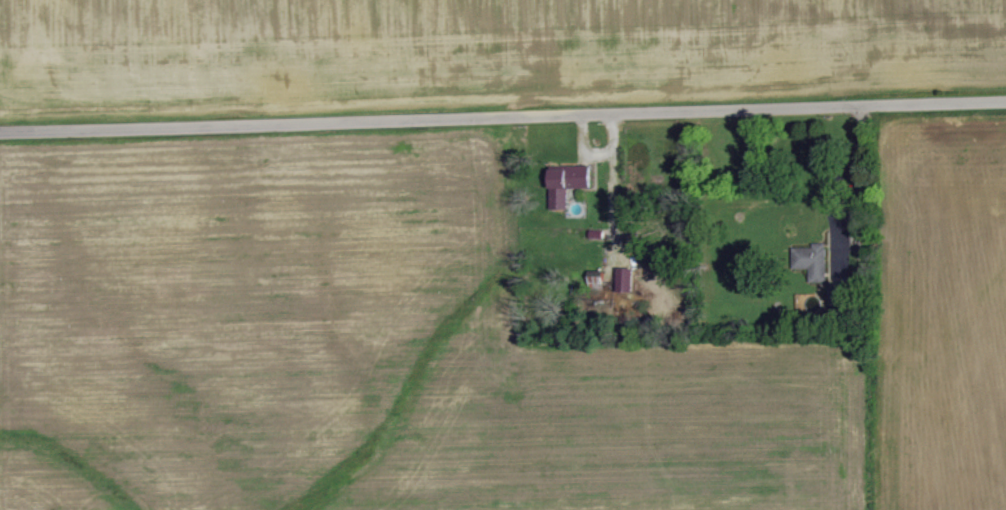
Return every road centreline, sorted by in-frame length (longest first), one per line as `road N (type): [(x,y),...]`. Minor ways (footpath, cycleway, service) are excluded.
road 1 (residential): [(0,129),(1005,100)]

